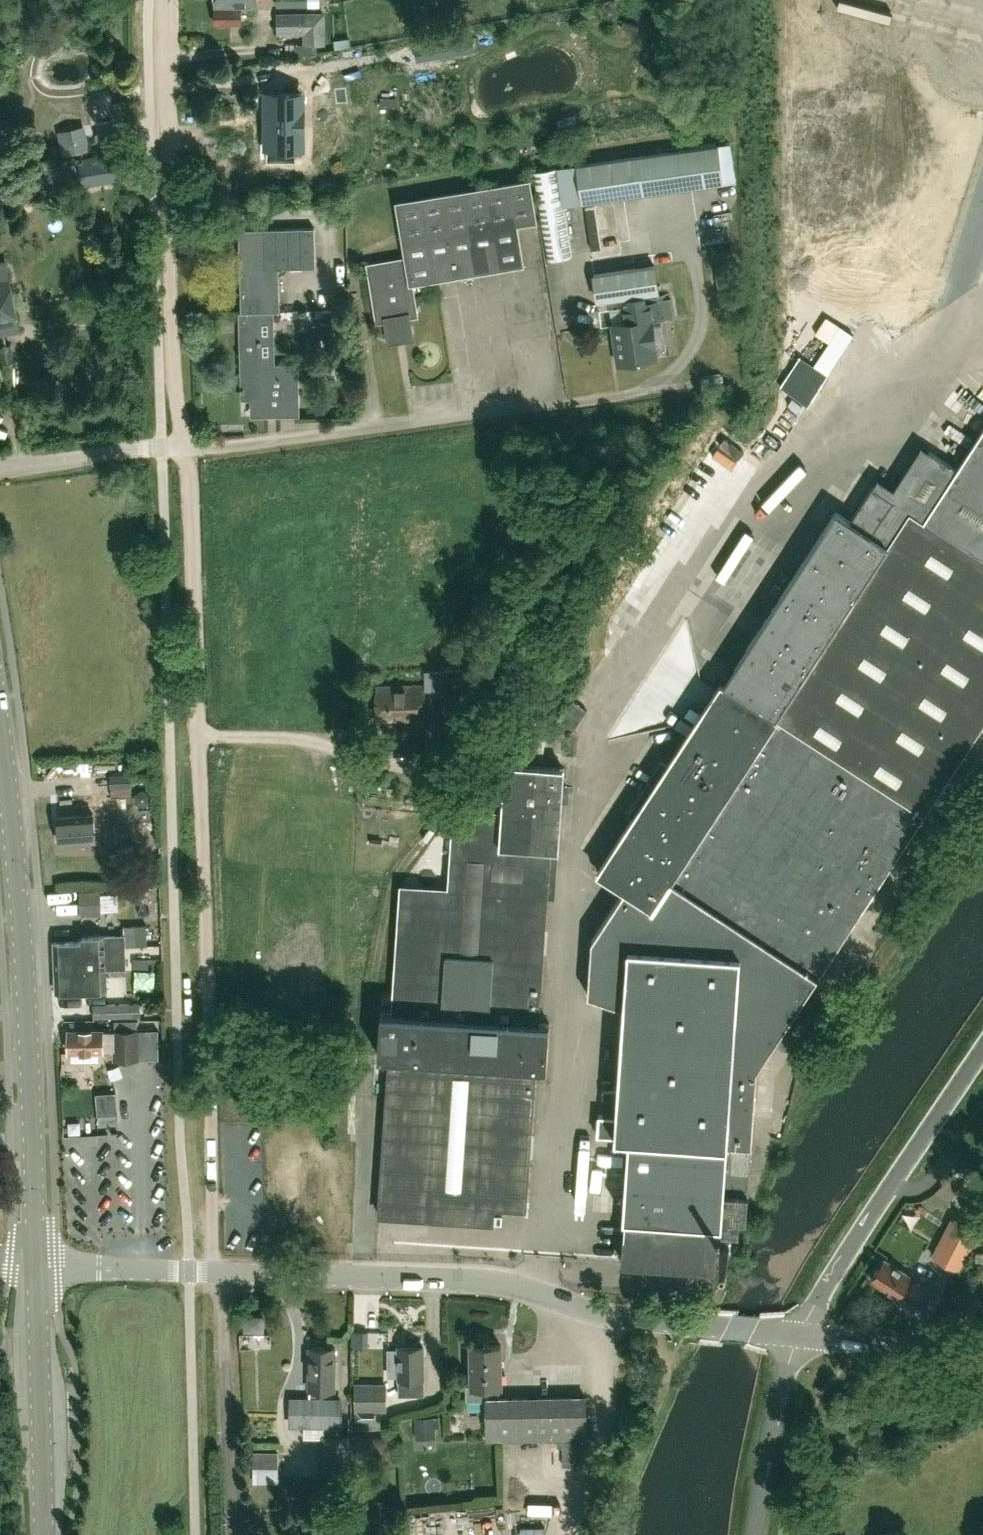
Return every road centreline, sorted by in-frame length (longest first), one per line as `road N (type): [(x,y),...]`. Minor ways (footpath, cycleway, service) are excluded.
road 1 (tertiary): [(796,1334),(598,1314),(530,1290),(467,1280),(35,1266)]
road 2 (unclassified): [(0,472),(160,446),(561,405)]
road 3 (secondary): [(35,1266),(27,1028),(0,732)]
road 4 (track): [(183,445),(171,0)]
road 5 (unclassified): [(796,1334),(982,1041)]
road 6 (secondary): [(44,1534),(35,1266)]
road 7 (unclassified): [(748,1534),(796,1334)]
road 8 (tertiary): [(982,1352),(796,1334)]

